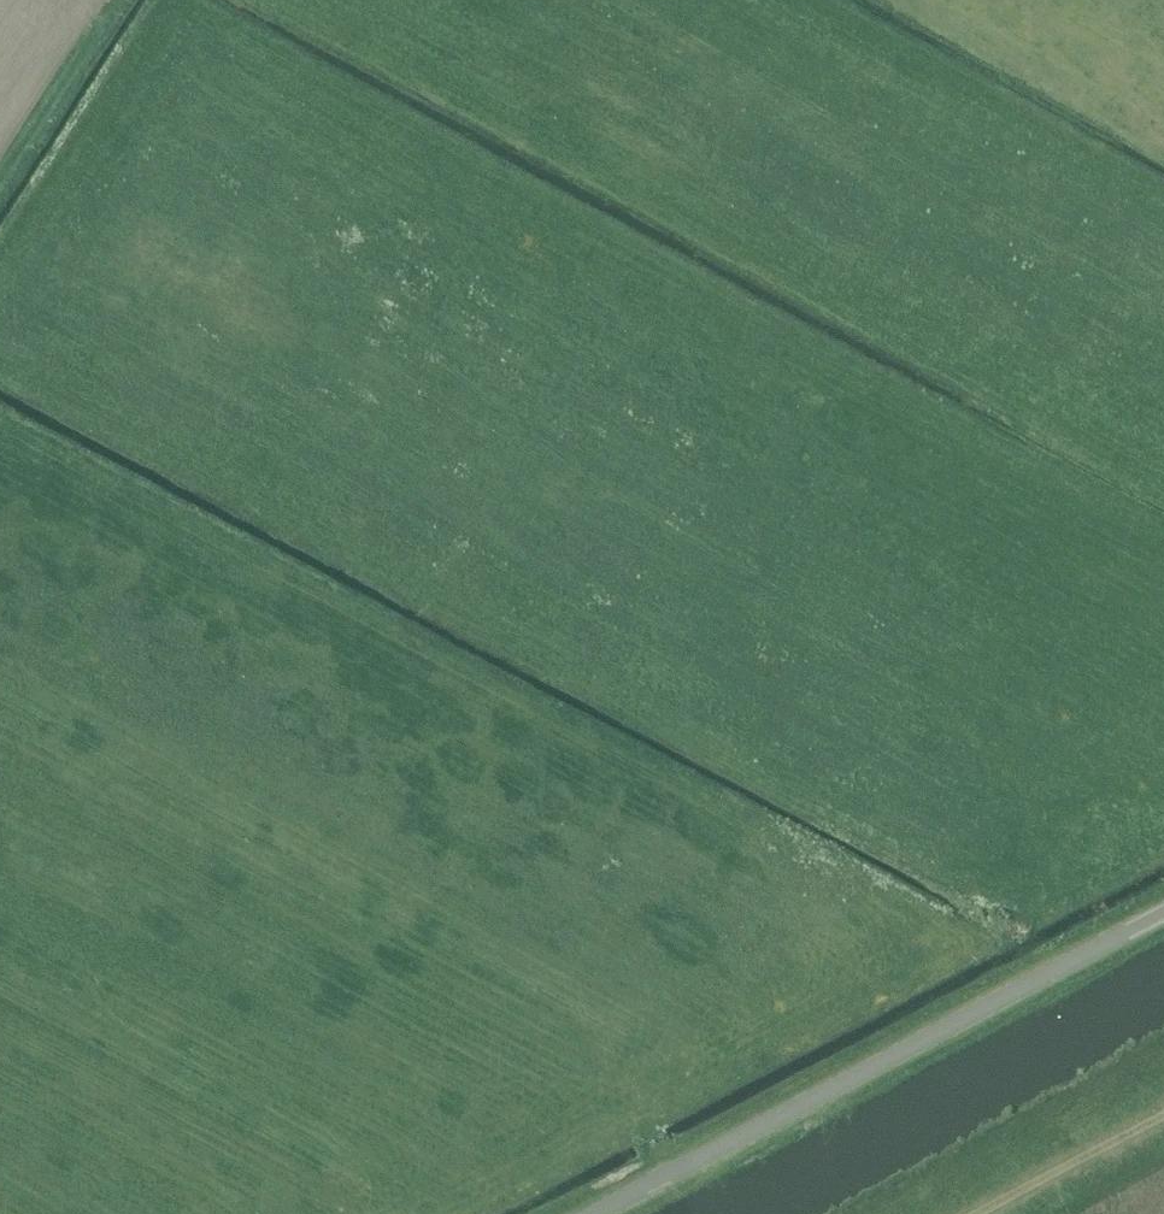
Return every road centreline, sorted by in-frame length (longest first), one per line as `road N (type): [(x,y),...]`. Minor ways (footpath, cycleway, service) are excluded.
road 1 (unclassified): [(599,1213),(1163,915)]

